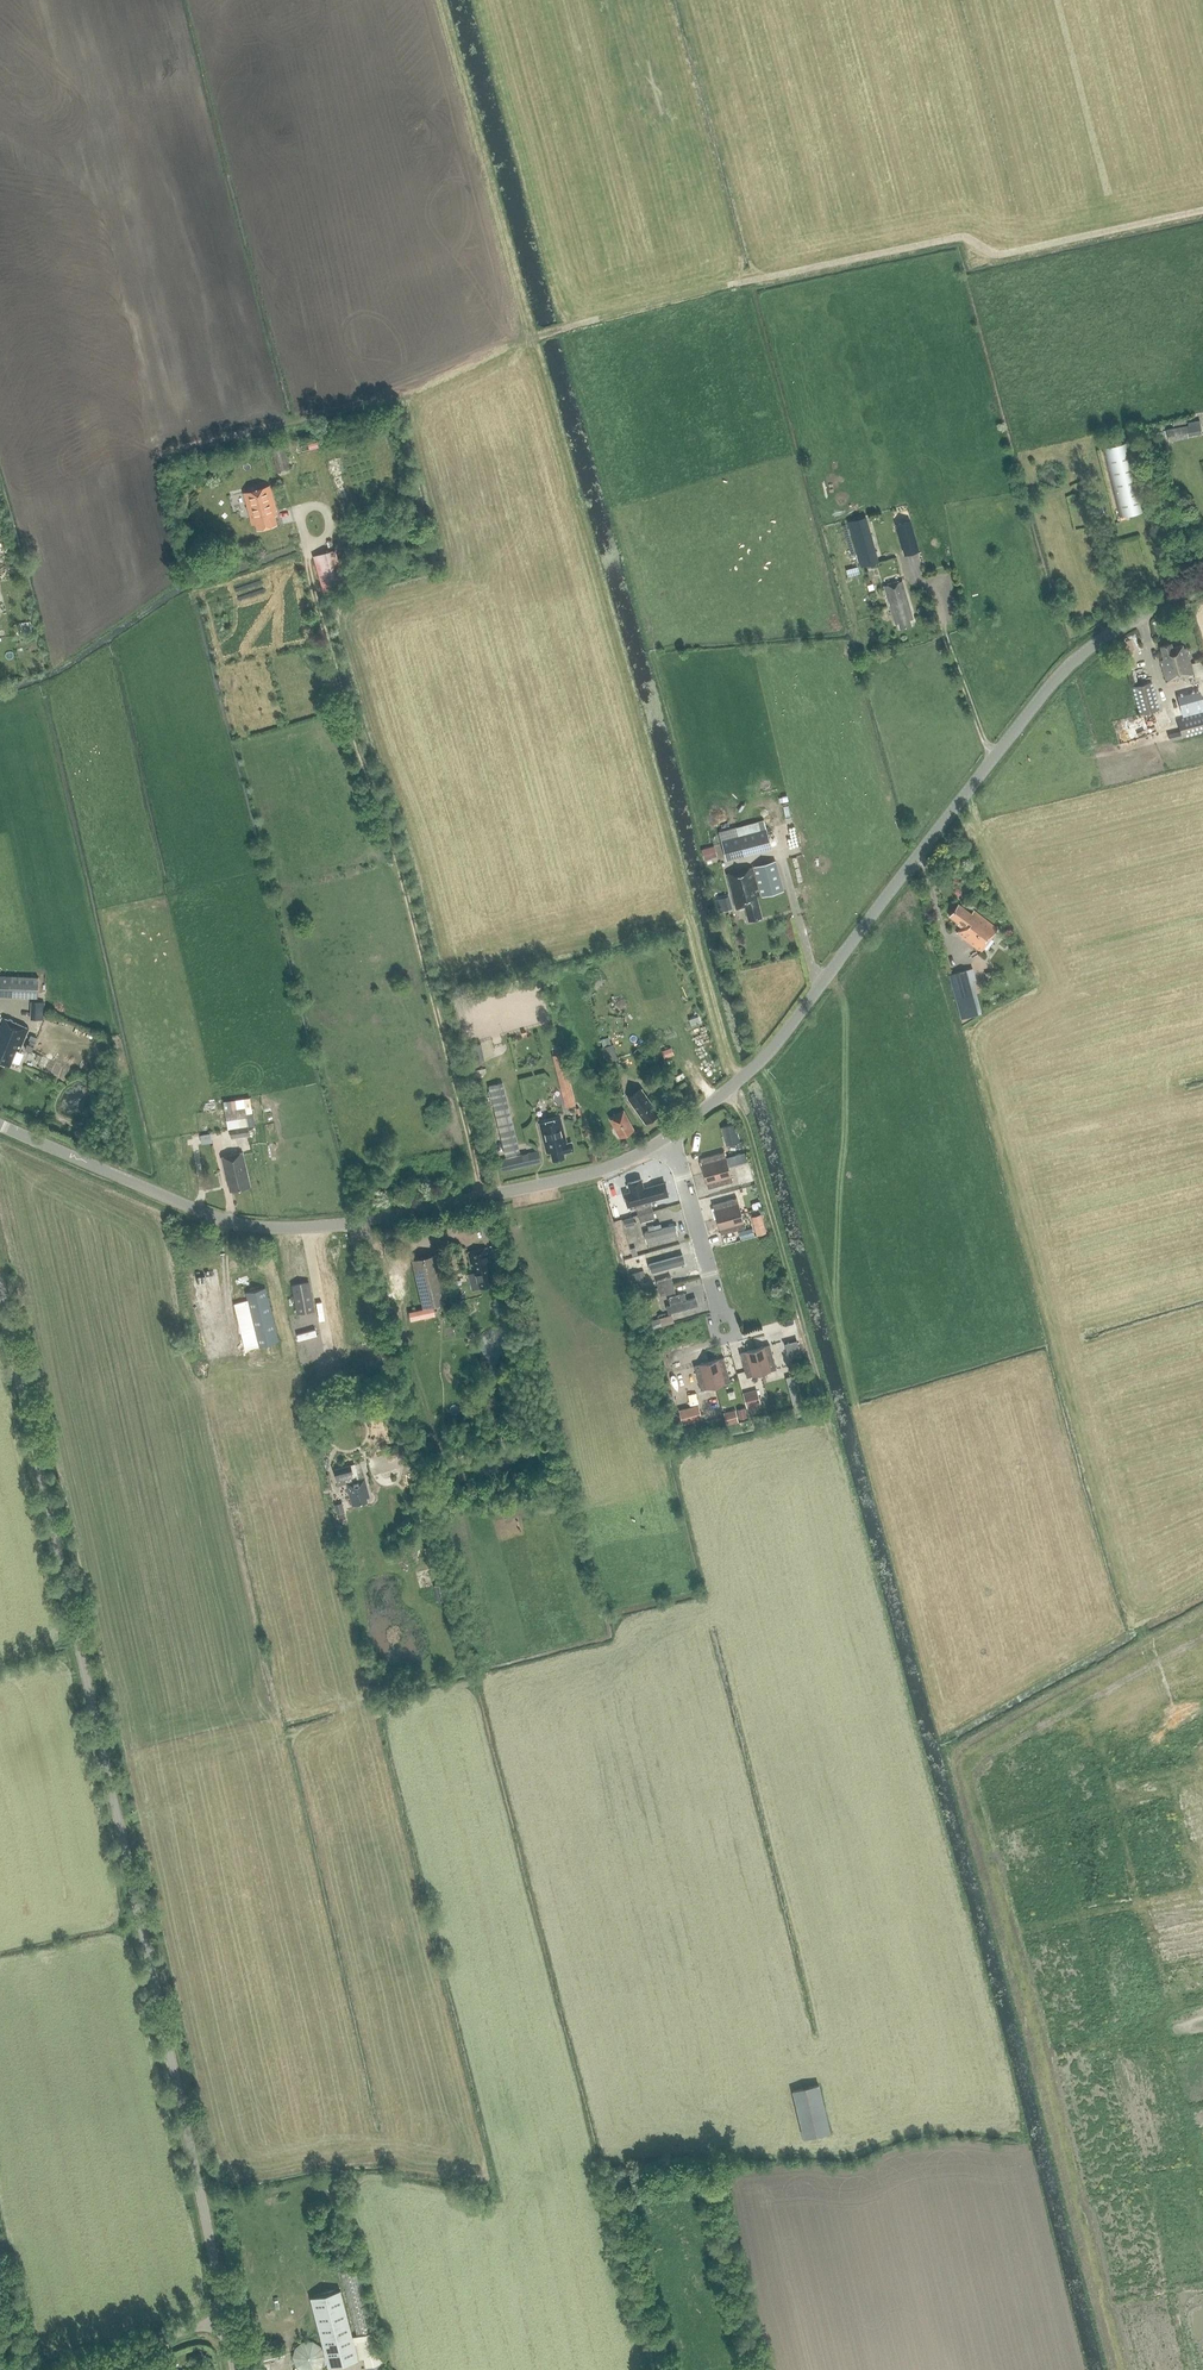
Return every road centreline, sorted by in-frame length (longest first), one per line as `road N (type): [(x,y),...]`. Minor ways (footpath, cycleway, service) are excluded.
road 1 (unclassified): [(220,2308),(0,1311)]
road 2 (tertiary): [(665,1140),(777,1044),(1051,685),(1116,630),(1202,579)]
road 3 (track): [(484,1197),(389,824),(363,764),(293,508)]
road 4 (tertiary): [(0,1130),(209,1216),(302,1230),(590,1175),(665,1140)]
road 5 (track): [(728,1092),(745,1117),(826,1408)]
road 6 (track): [(346,1225),(402,1445)]
road 7 (unclassified): [(724,1342),(665,1140)]
road 8 (track): [(994,757),(925,584),(903,574)]
road 9 (unclassified): [(79,2369),(220,2308)]

